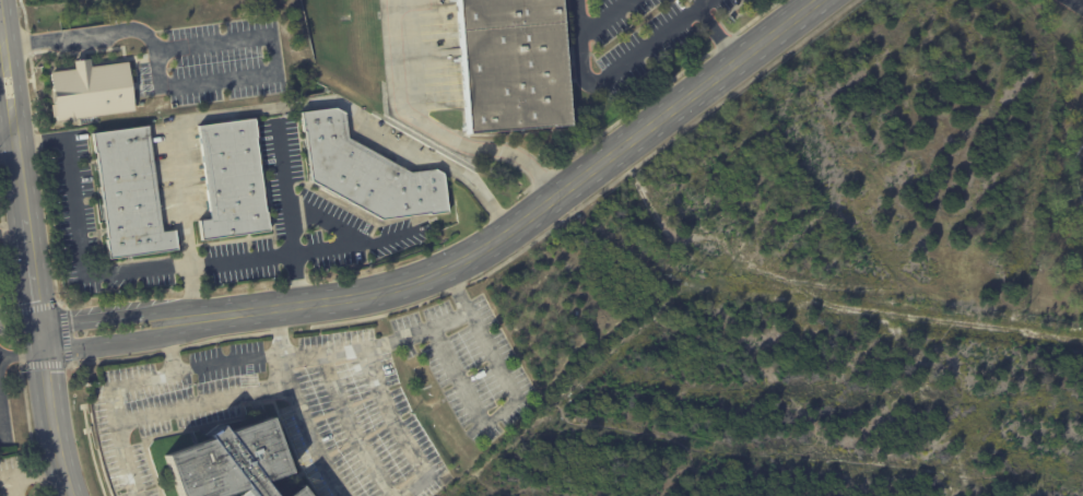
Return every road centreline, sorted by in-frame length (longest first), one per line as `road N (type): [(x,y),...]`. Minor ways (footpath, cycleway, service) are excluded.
road 1 (residential): [(197,317),(349,297),(446,268),(525,220),(816,0)]
road 2 (tertiary): [(74,495),(56,434),(16,144)]
road 3 (residential): [(40,338),(163,321)]

